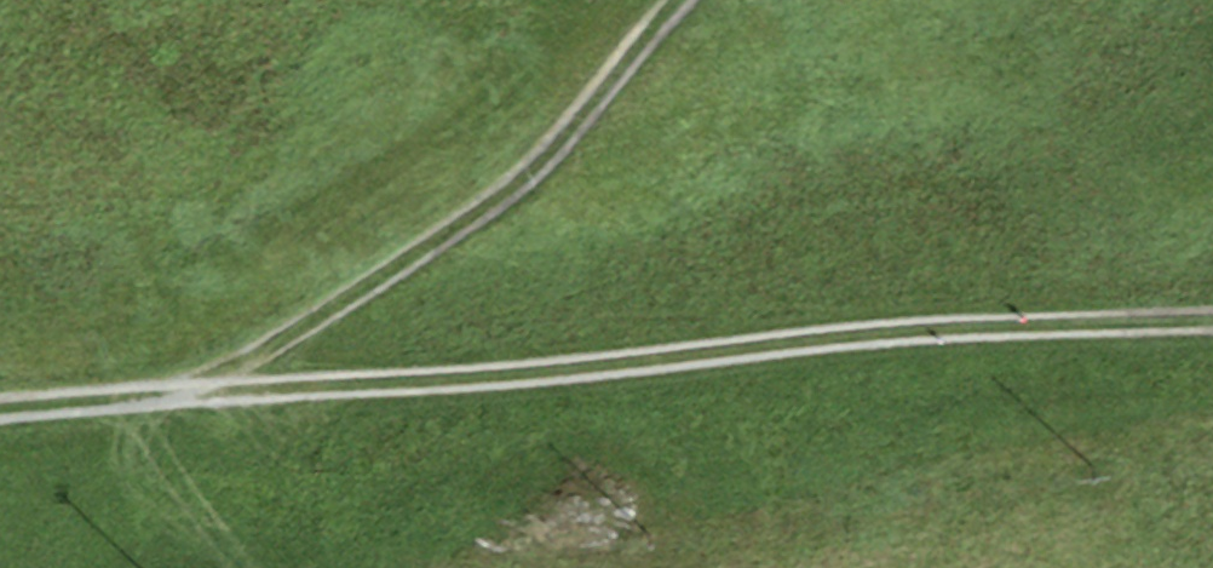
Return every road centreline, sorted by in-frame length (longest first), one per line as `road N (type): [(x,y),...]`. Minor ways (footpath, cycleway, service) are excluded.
road 1 (track): [(0,407),(899,321),(1212,310)]
road 2 (track): [(205,392),(514,200),(699,0)]

